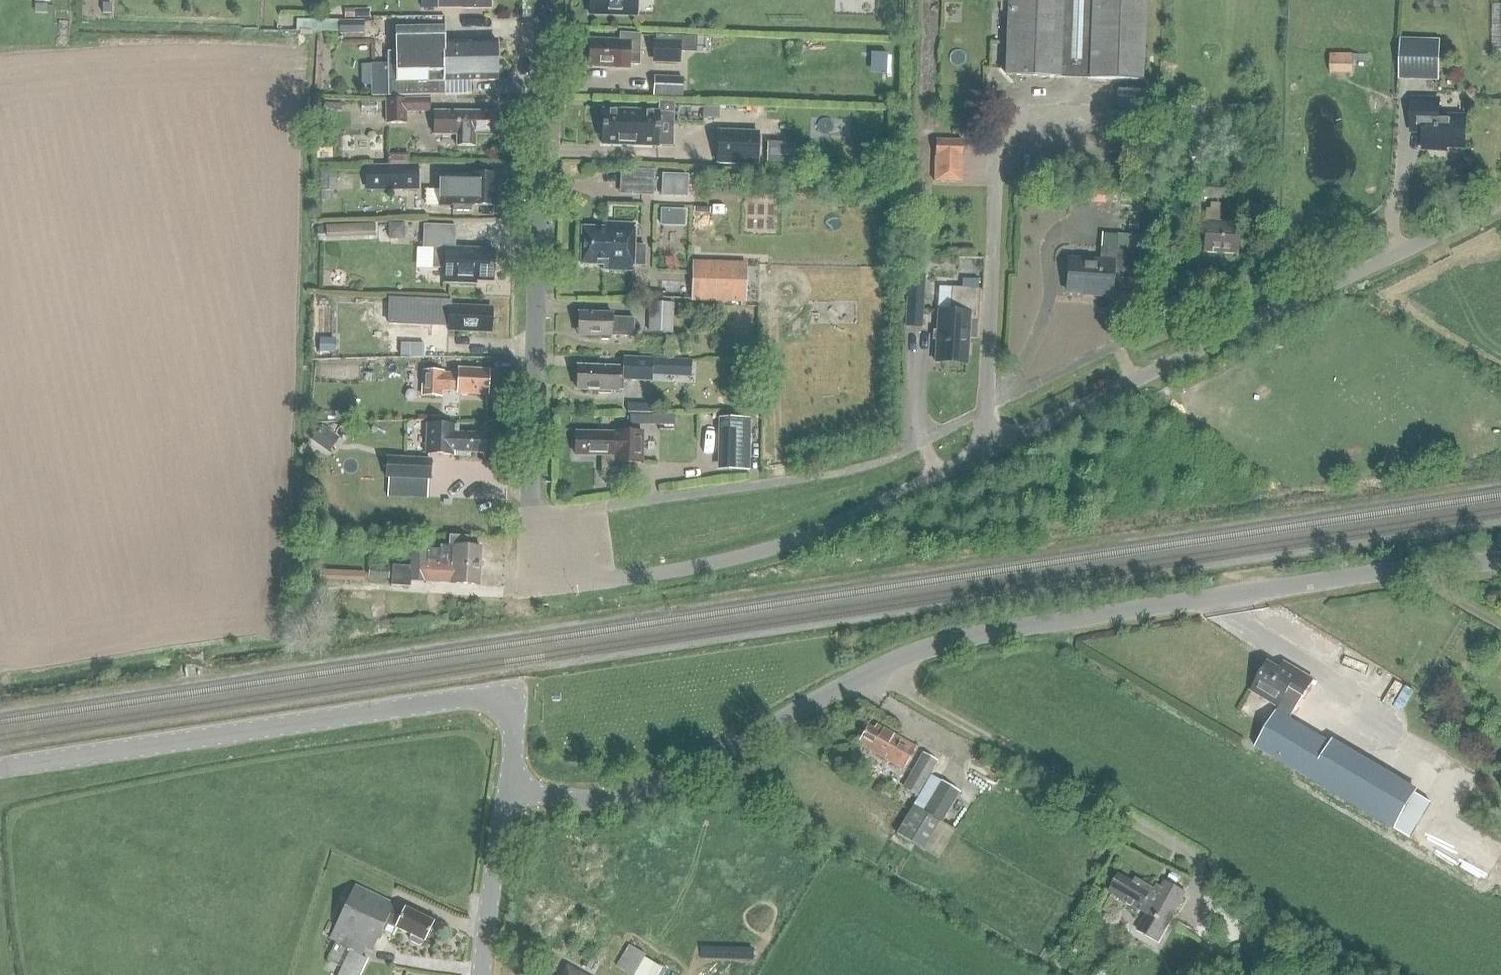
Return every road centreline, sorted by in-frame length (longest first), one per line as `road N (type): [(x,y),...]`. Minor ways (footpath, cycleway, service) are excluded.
road 1 (unclassified): [(506,790),(627,798),(836,688),(954,639),(1407,568),(1500,562)]
road 2 (unclassified): [(567,585),(663,575),(799,540),(1500,202)]
road 3 (tertiary): [(506,790),(514,717),(504,700),(484,696),(0,768)]
road 4 (residential): [(567,585),(539,567),(531,543),(544,0)]
road 5 (tertiary): [(484,974),(506,790)]

